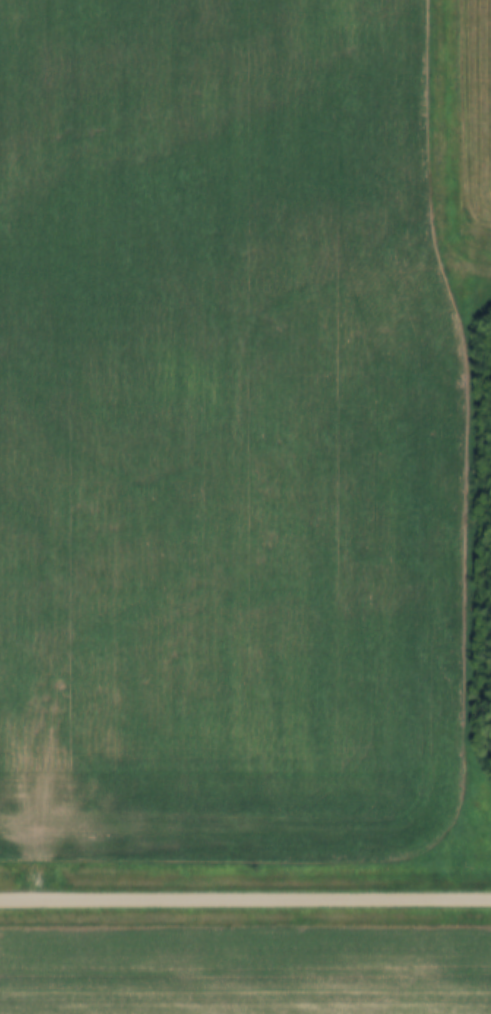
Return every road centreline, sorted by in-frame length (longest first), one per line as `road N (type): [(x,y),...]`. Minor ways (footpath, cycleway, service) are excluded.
road 1 (residential): [(490,900),(0,899)]

